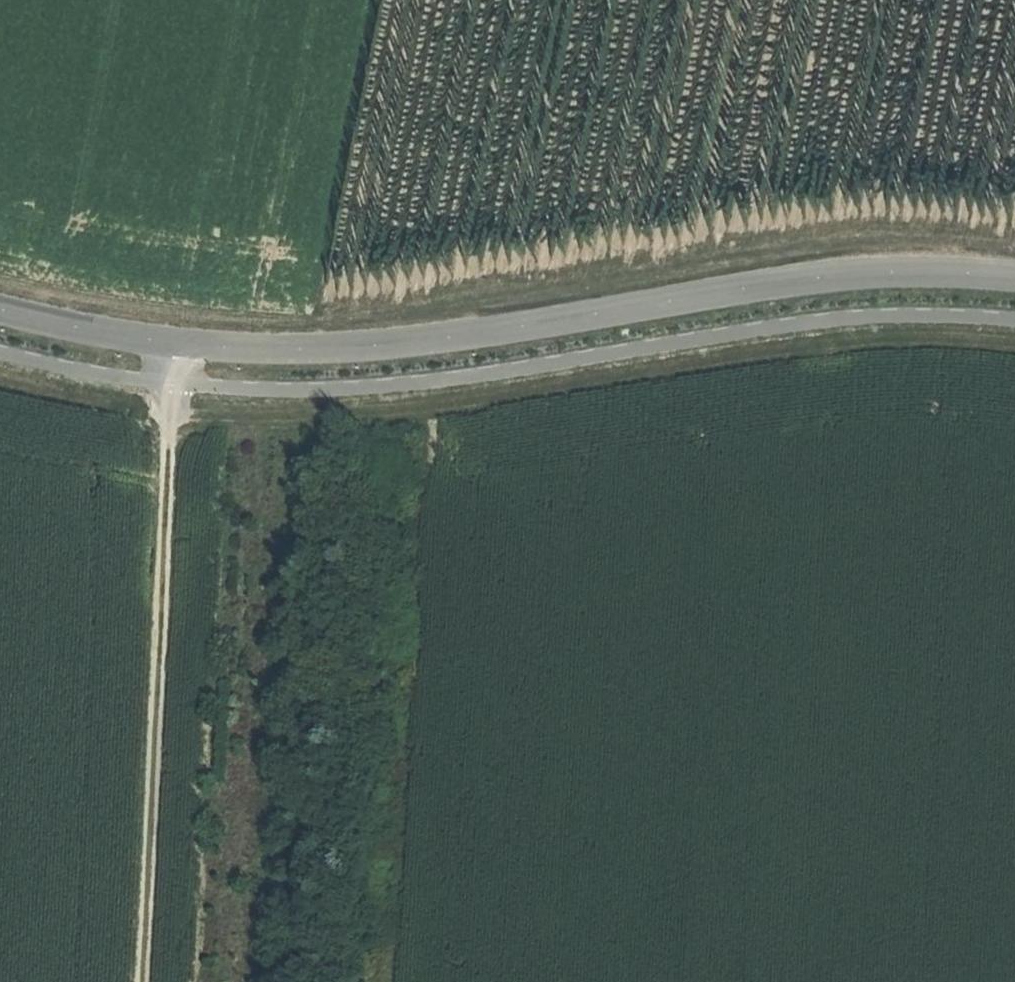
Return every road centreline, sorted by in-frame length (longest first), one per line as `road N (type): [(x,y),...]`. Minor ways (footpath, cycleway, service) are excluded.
road 1 (tertiary): [(1014,277),(847,278),(337,347),(174,345),(0,303)]
road 2 (track): [(142,981),(174,345)]

